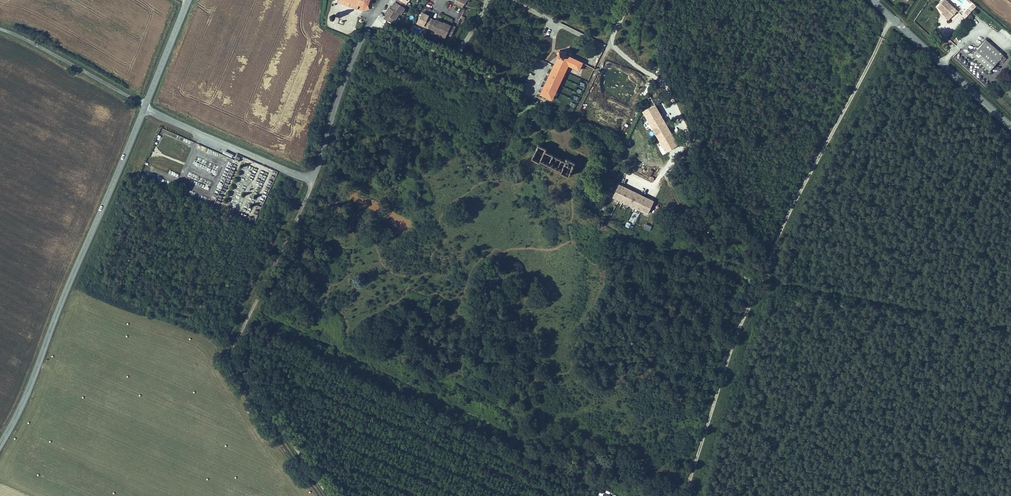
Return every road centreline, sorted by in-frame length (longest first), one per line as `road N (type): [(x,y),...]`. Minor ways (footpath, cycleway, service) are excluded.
road 1 (tertiary): [(144,105),(0,445)]
road 2 (unclassified): [(315,179),(235,347),(330,495)]
road 3 (residential): [(315,179),(337,101),(385,0)]
road 4 (tertiary): [(873,0),(1010,127)]
road 5 (unclassified): [(144,105),(315,179)]
road 6 (unclassified): [(0,28),(144,105)]

